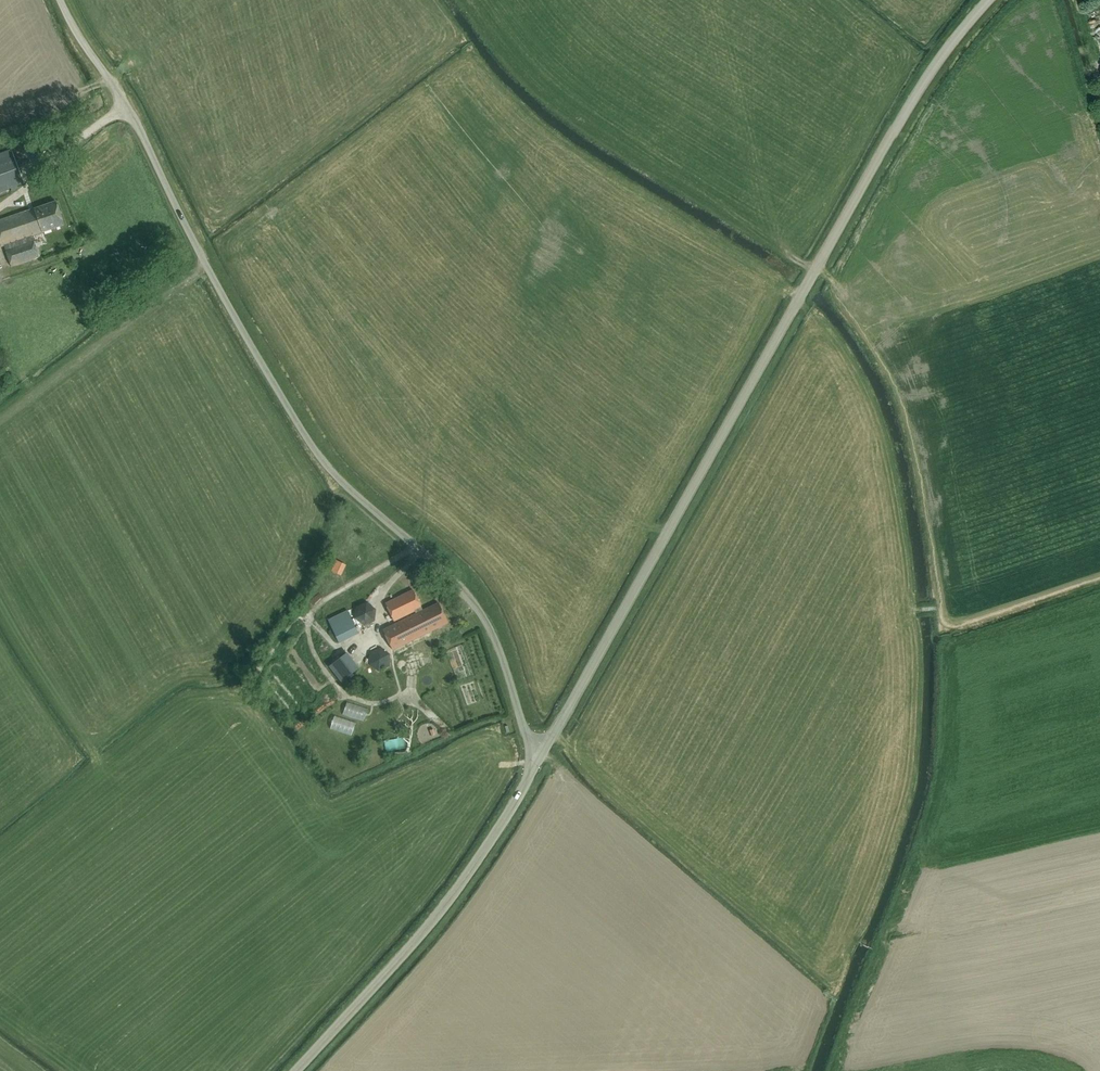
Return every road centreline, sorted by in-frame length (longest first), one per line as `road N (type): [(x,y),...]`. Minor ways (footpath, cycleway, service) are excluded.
road 1 (unclassified): [(536,762),(484,618),(331,469),(296,422),(60,0)]
road 2 (unclassified): [(536,762),(923,72),(981,0)]
road 3 (unclassified): [(294,1070),(433,920),(536,762)]

